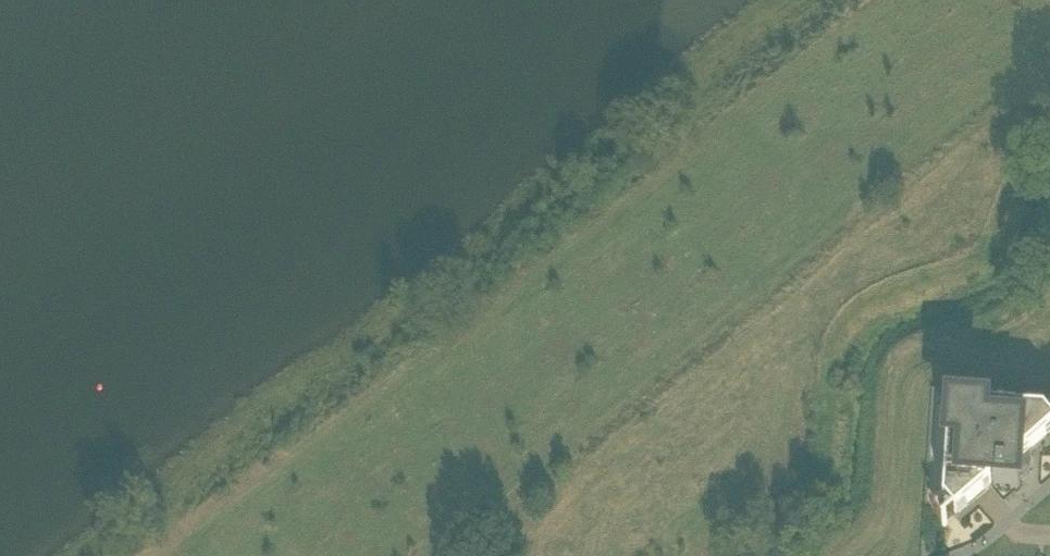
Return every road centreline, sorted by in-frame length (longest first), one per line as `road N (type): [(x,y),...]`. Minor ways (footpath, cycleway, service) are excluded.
road 1 (track): [(730,555),(763,522),(815,498),(826,482),(831,358),(843,329),(873,302),(971,267),(993,245),(1024,154),(1049,108)]

